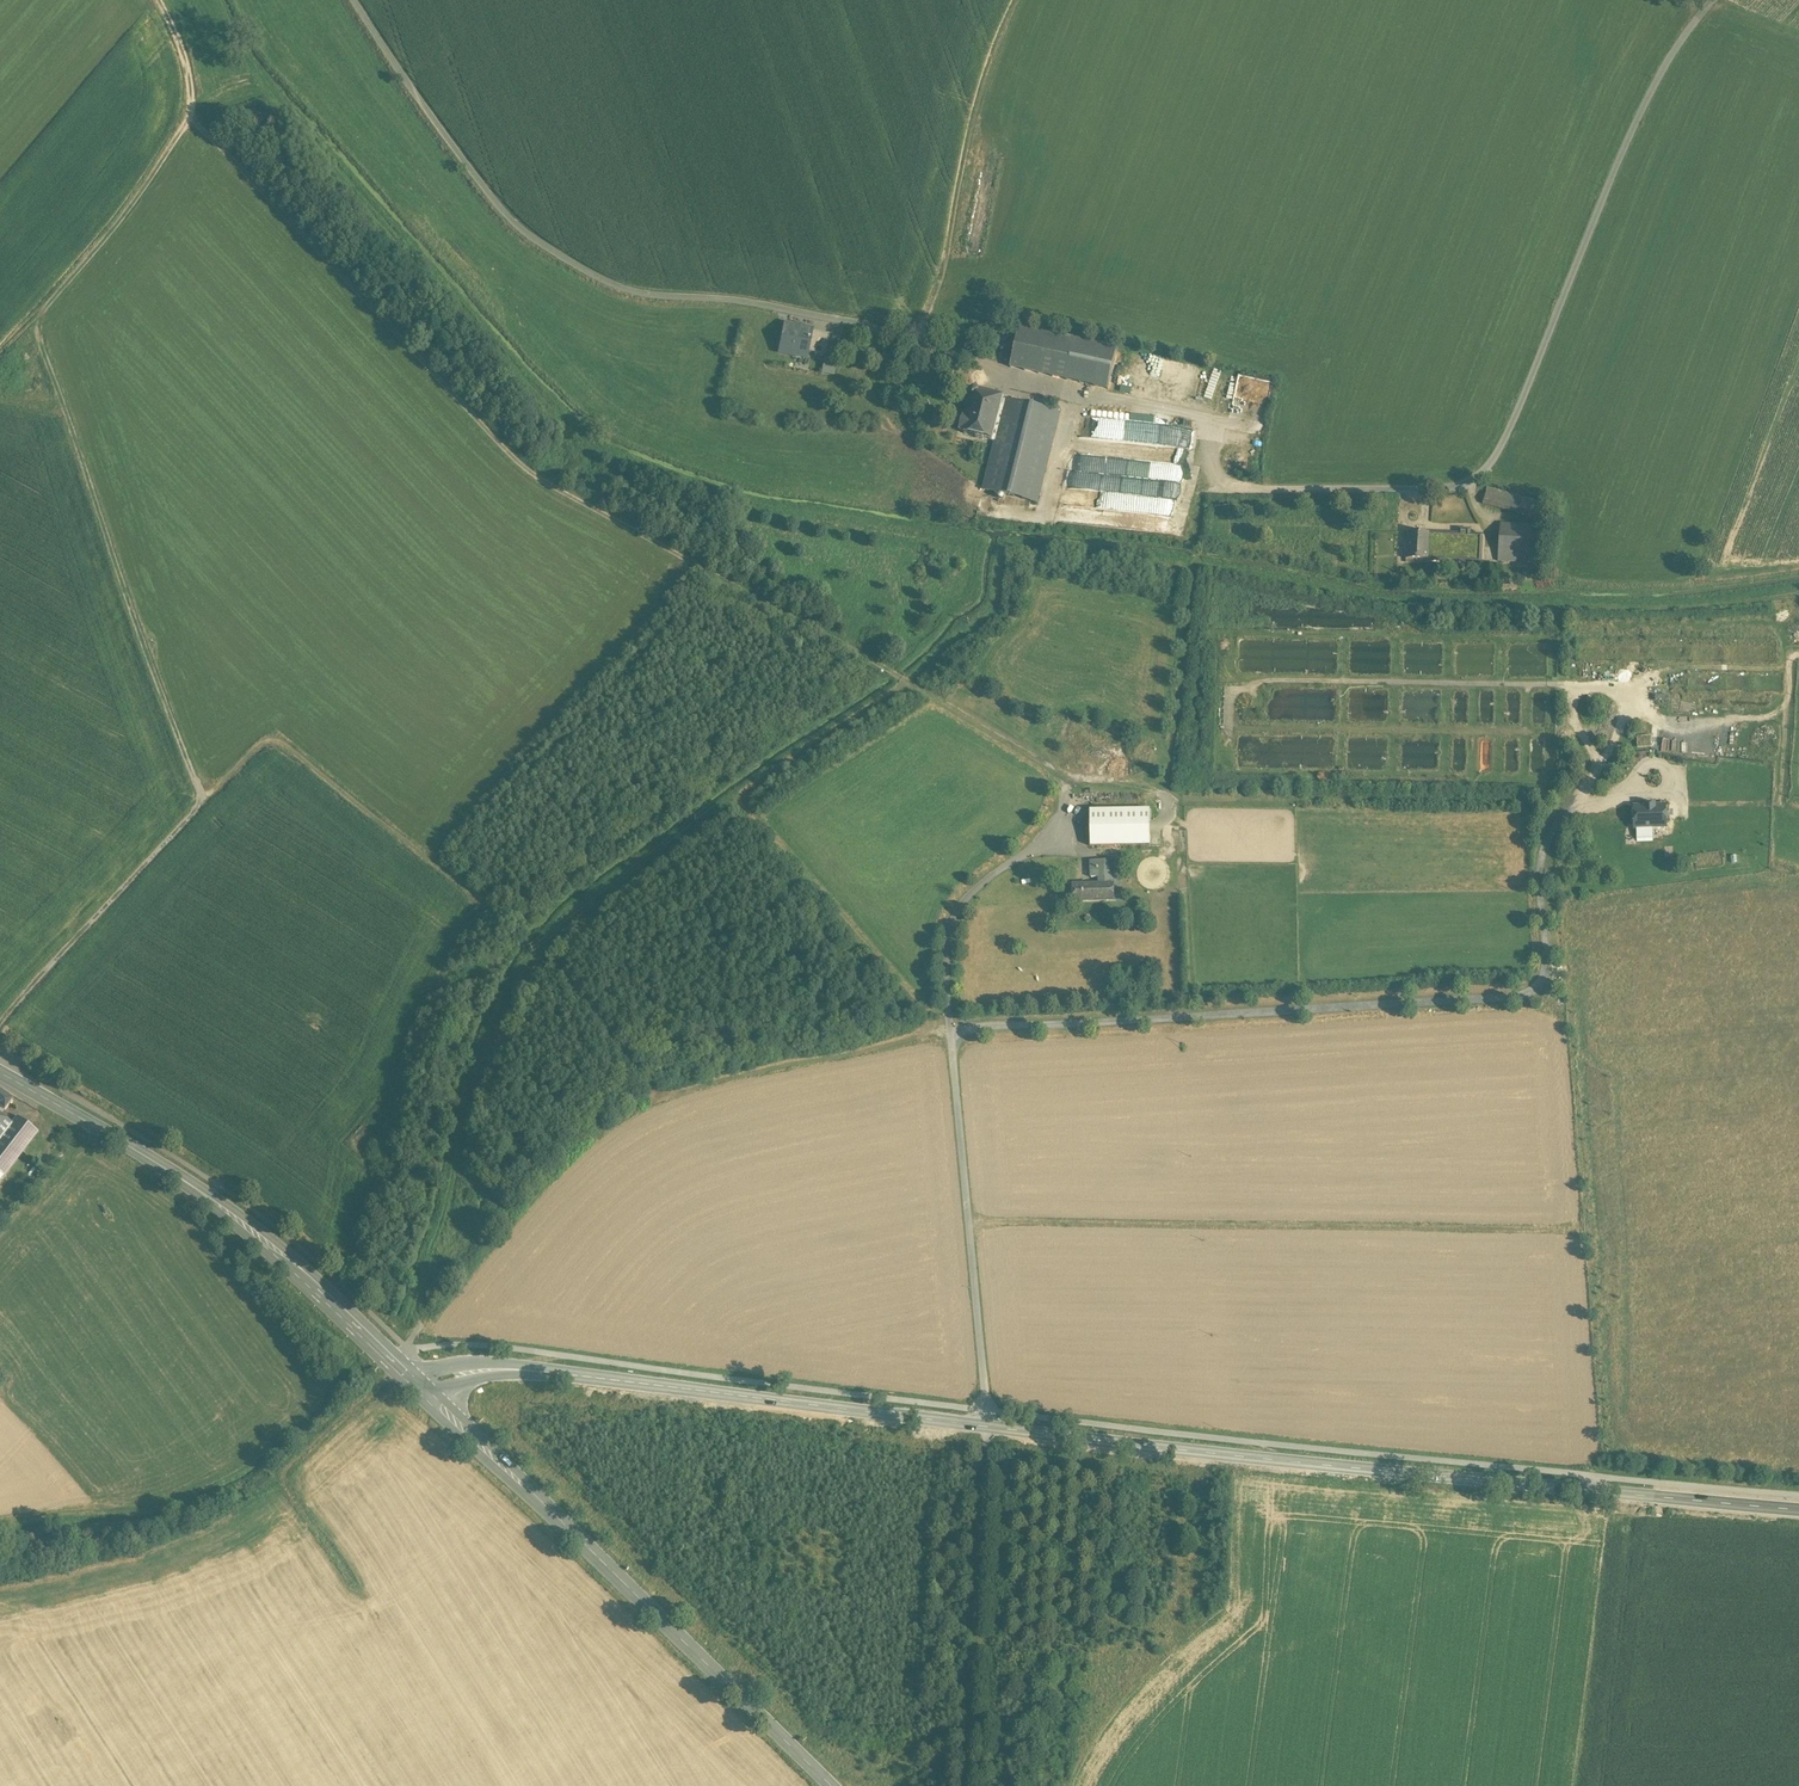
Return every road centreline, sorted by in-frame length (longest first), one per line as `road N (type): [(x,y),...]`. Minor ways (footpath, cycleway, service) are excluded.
road 1 (track): [(949,1027),(661,1095),(537,944),(282,745),(262,746),(205,805),(34,322),(173,153),(189,111),(193,63),(159,0)]
road 2 (track): [(949,1027),(946,939),(968,897),(1045,841),(1062,801),(1056,773),(1033,751),(532,477),(189,111)]
road 3 (secondary): [(425,1387),(501,1368),(1308,1463),(1798,1510)]
road 4 (track): [(1792,620),(1783,781),(1764,801),(1577,801),(1542,860),(1553,994),(949,1027)]
road 5 (track): [(1016,0),(989,57),(922,348),(1205,419),(1221,491),(1470,482)]
road 6 (track): [(967,1785),(987,1427),(949,1027)]
road 7 (secondary): [(1157,1785),(1308,1618),(1420,1550),(1798,1512)]
road 8 (unclassified): [(922,348),(861,324),(634,291),(579,267),(493,202),(353,0)]
road 9 (track): [(351,1573),(283,1483),(287,1474),(385,1381),(586,1142),(661,1095)]
road 10 (secondary): [(834,1785),(425,1387)]
road 11 (unclassified): [(1470,482),(1493,458),(1523,400),(1638,118),(1714,0)]
road 12 (secondary): [(425,1387),(195,1188),(0,1072)]
road 13 (track): [(0,1025),(205,805)]
road 14 (track): [(1079,393),(1045,515)]

